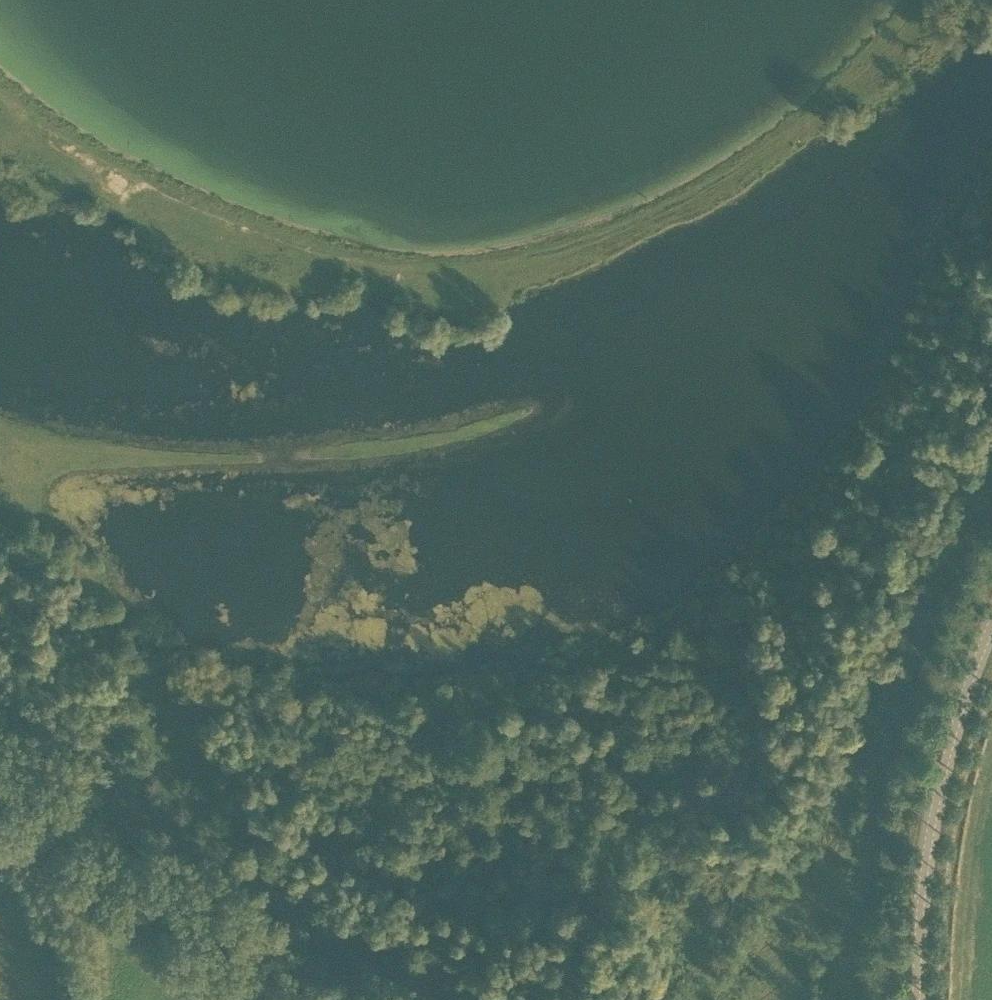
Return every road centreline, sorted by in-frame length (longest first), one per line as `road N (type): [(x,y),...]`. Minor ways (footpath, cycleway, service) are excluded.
road 1 (unclassified): [(914,999),(937,787),(991,619)]

